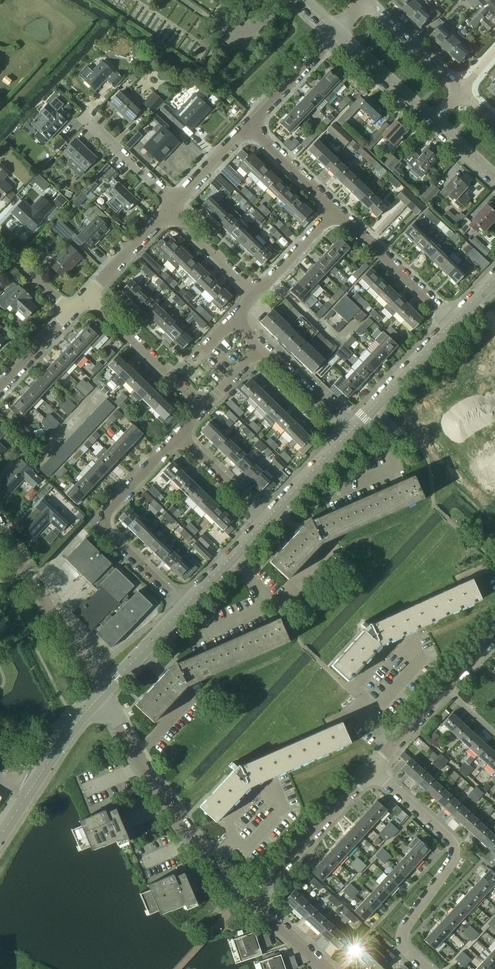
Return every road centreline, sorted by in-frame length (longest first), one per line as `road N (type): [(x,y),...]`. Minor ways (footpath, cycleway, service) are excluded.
road 1 (residential): [(429,968),(402,939),(454,860),(455,844),(372,771)]
road 2 (residential): [(255,901),(201,850),(101,694)]
road 3 (residential): [(182,607),(104,524),(110,505),(178,436)]
road 4 (residential): [(101,694),(0,526)]
road 5 (secondary): [(0,843),(43,769),(101,694)]
road 6 (residential): [(255,901),(372,771)]
road 7 (residential): [(203,408),(87,294)]
road 8 (residential): [(455,320),(336,210)]
road 9 (residential): [(325,497),(389,469),(392,427),(372,408)]
road 10 (secondary): [(335,32),(432,122)]
road 11 (residential): [(459,90),(364,1)]
road 12 (residential): [(176,203),(82,116)]
road 13 (residential): [(249,125),(335,32)]
road 14 (residential): [(348,432),(260,348)]
road 15 (residential): [(336,210),(249,125)]
road 16 (residential): [(256,294),(168,211)]
road 17 (secondary): [(372,408),(455,320)]
road 18 (residential): [(266,519),(178,436)]
road 19 (secondary): [(266,519),(348,432)]

